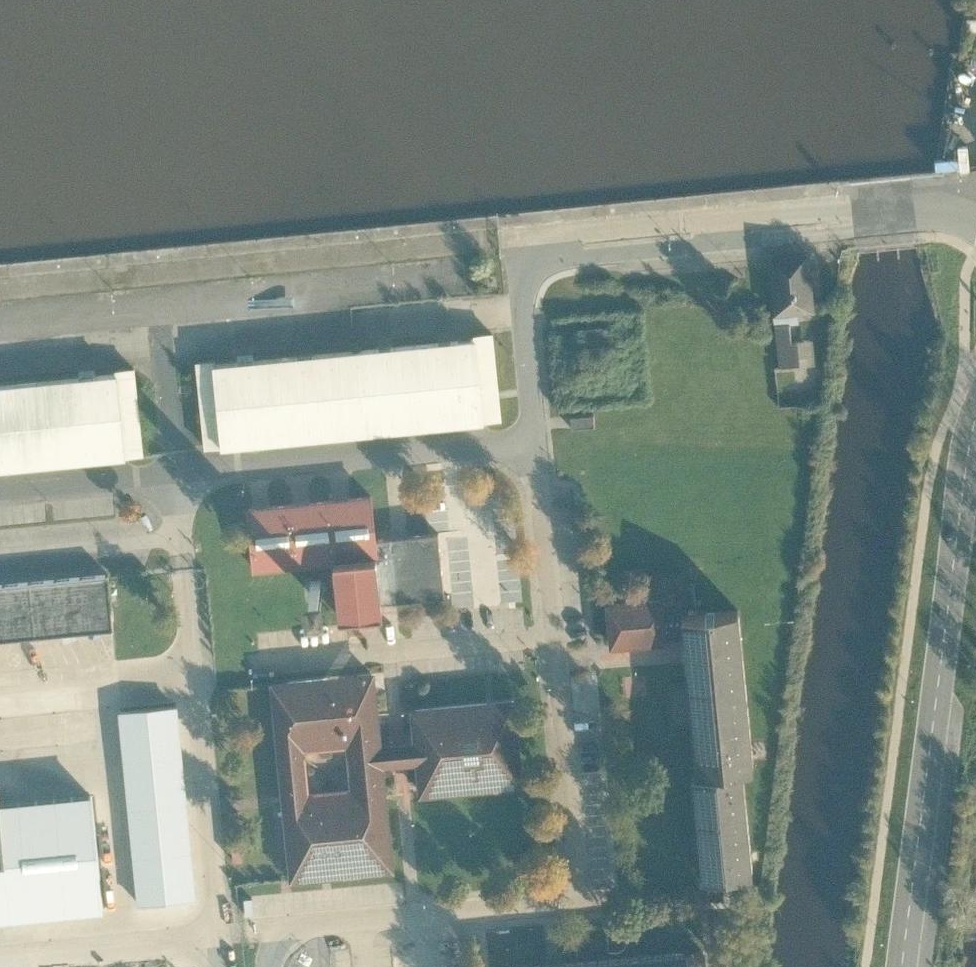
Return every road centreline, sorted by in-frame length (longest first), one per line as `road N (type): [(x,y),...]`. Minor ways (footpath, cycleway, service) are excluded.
road 1 (unclassified): [(536,438),(575,899),(288,928),(272,944),(269,966)]
road 2 (unclassified): [(975,223),(925,212),(520,252),(536,438)]
road 3 (tertiary): [(975,419),(900,966)]
road 4 (unclassified): [(0,494),(536,438)]

